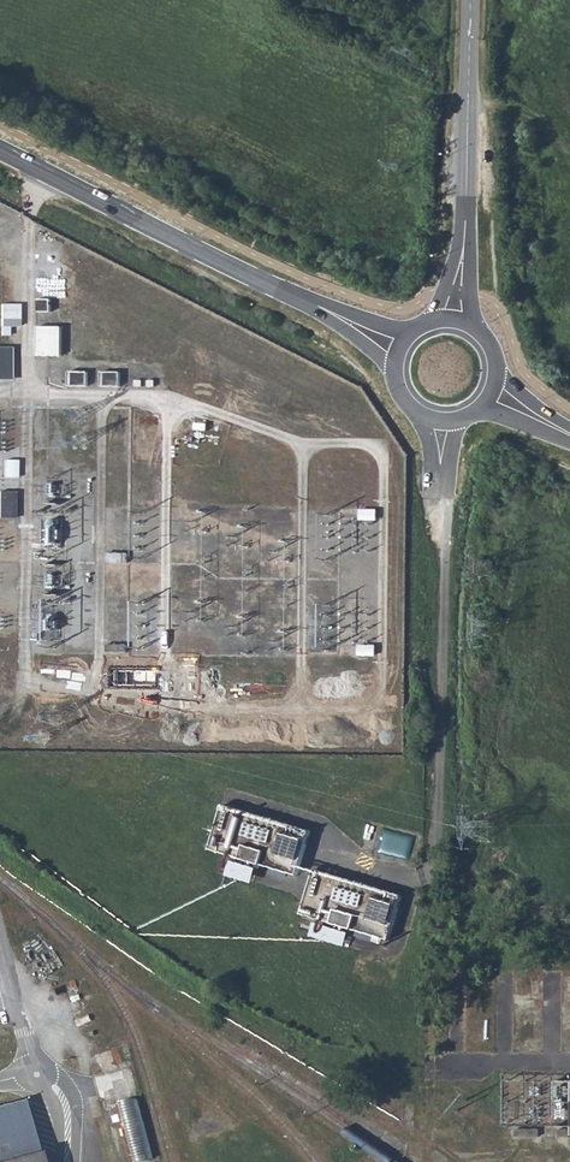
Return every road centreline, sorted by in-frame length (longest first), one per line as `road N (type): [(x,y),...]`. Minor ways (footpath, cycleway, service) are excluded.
road 1 (unclassified): [(443,420),(438,828),(432,876),(420,881)]
road 2 (secondary): [(43,172),(313,303)]
road 3 (tertiary): [(466,221),(472,0)]

